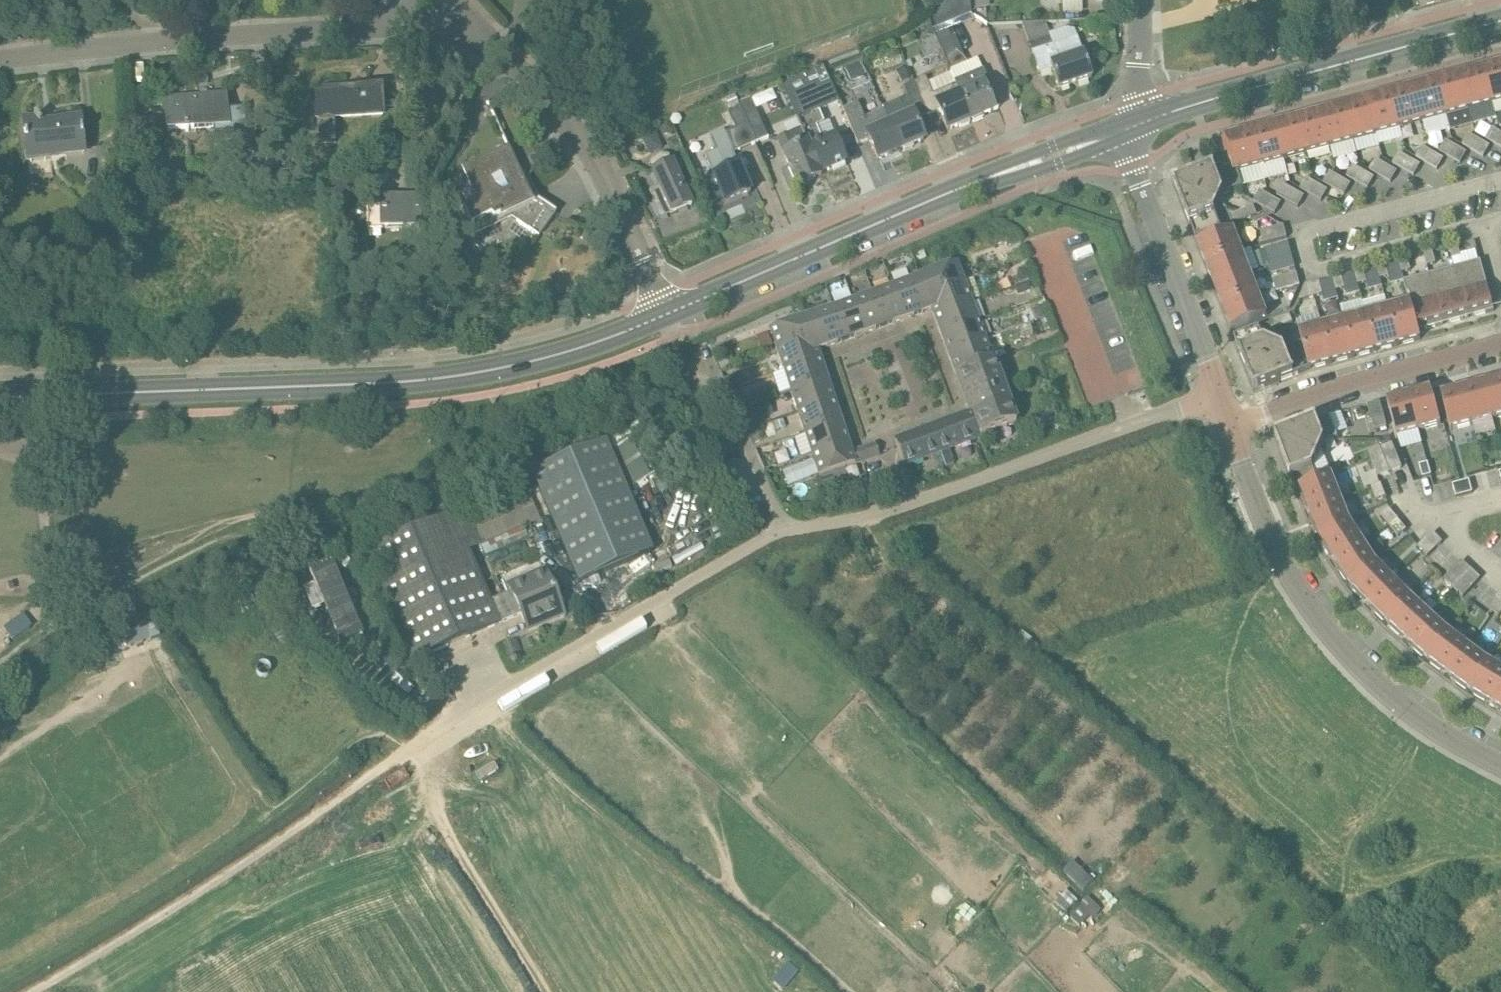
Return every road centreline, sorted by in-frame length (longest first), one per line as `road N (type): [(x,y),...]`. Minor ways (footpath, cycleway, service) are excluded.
road 1 (tertiary): [(0,397),(432,379),(539,359),(664,314)]
road 2 (tertiary): [(664,314),(954,190),(1136,125)]
road 3 (unclassified): [(784,532),(884,512),(1221,394)]
road 4 (residential): [(1500,754),(1428,714),(1338,635),(1290,574),(1229,423)]
road 5 (unclassified): [(407,748),(784,532)]
road 6 (unclassified): [(388,23),(0,58)]
road 7 (tertiary): [(1136,125),(1500,20)]
road 8 (unclassified): [(664,314),(583,140),(479,29)]
road 9 (residential): [(1221,394),(1135,165),(1136,125)]
road 10 (track): [(407,748),(552,991)]
road 11 (residential): [(1229,423),(1500,344)]
road 12 (track): [(442,727),(322,635),(265,544)]
road 13 (unclassified): [(784,532),(705,353)]
road 14 (unclassified): [(1136,125),(1140,0)]

